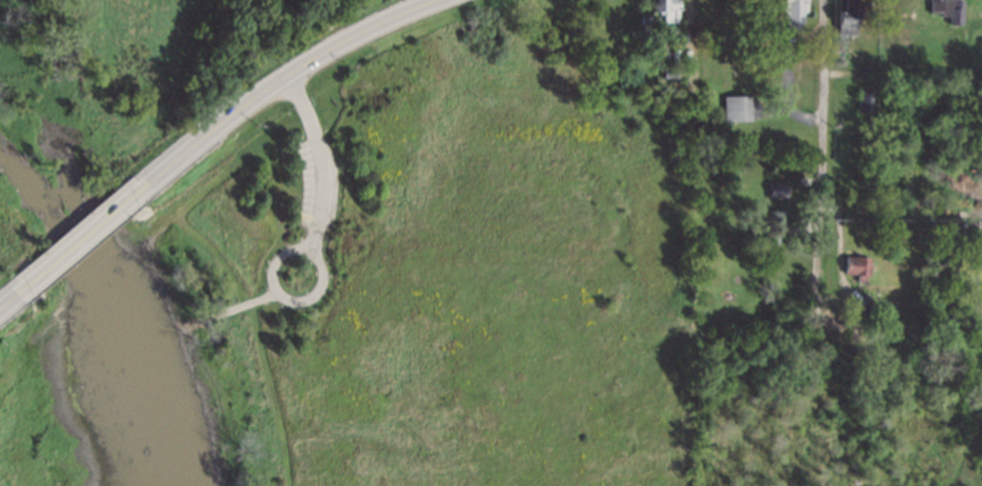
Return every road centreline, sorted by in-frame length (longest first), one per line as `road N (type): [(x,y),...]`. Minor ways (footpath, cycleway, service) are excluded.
road 1 (tertiary): [(151,179),(286,77),(432,0)]
road 2 (residential): [(823,0),(817,306)]
road 3 (tertiary): [(17,295),(151,179)]

